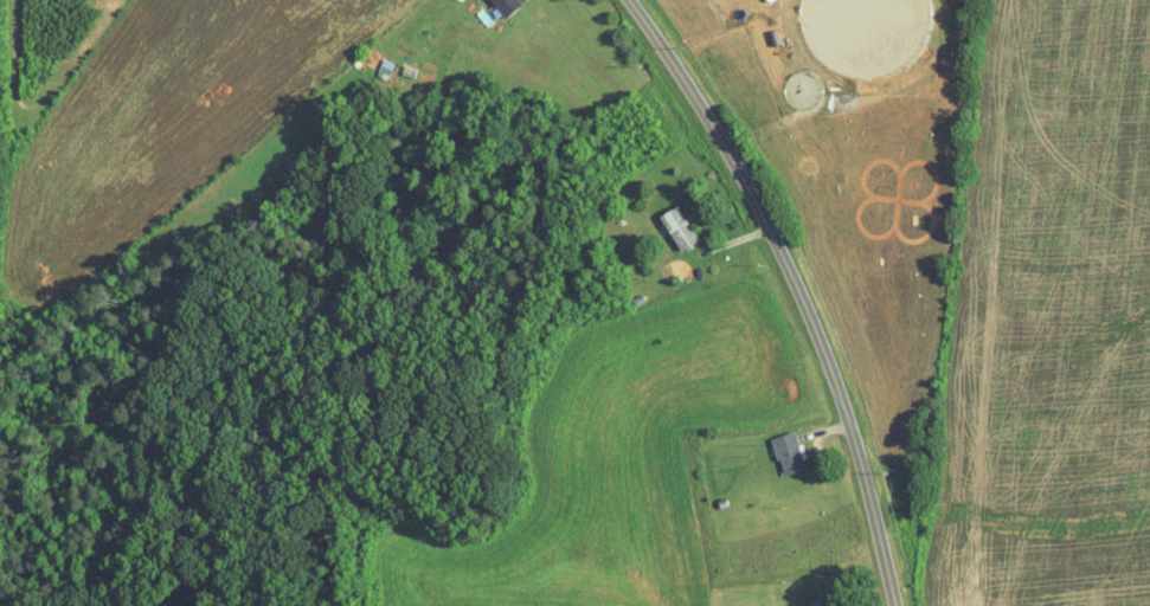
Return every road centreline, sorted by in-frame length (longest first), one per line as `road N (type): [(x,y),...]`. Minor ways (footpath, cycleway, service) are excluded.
road 1 (residential): [(888,605),(855,478),(765,232),(707,127),(619,0)]

